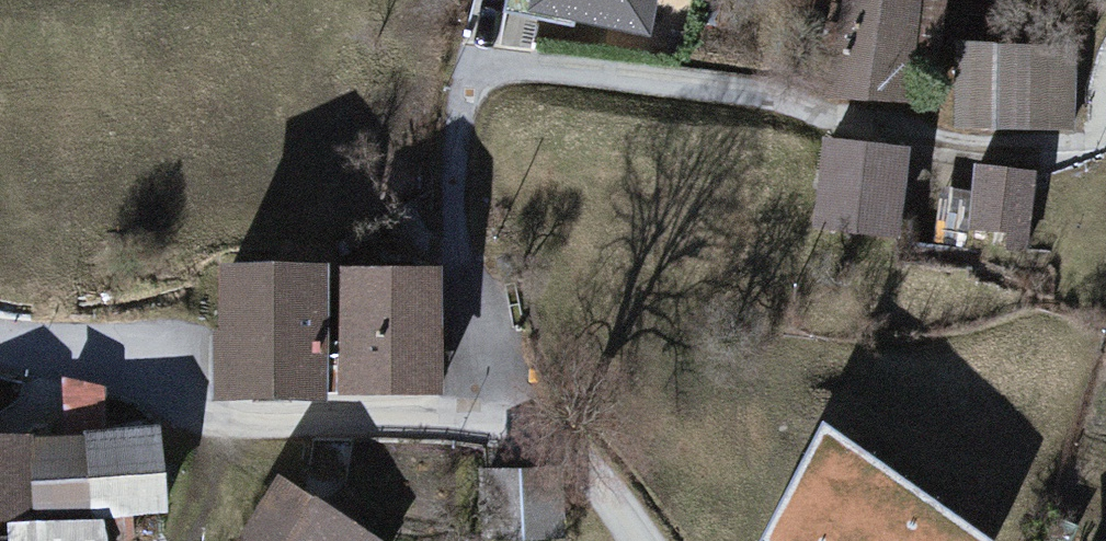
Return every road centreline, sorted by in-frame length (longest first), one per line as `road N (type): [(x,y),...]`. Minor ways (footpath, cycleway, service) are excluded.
road 1 (residential): [(473,425),(475,70),(774,98),(831,124),(938,148),(1092,154)]
road 2 (residential): [(0,349),(223,424),(473,425)]
road 3 (residential): [(473,425),(557,425),(654,540)]

